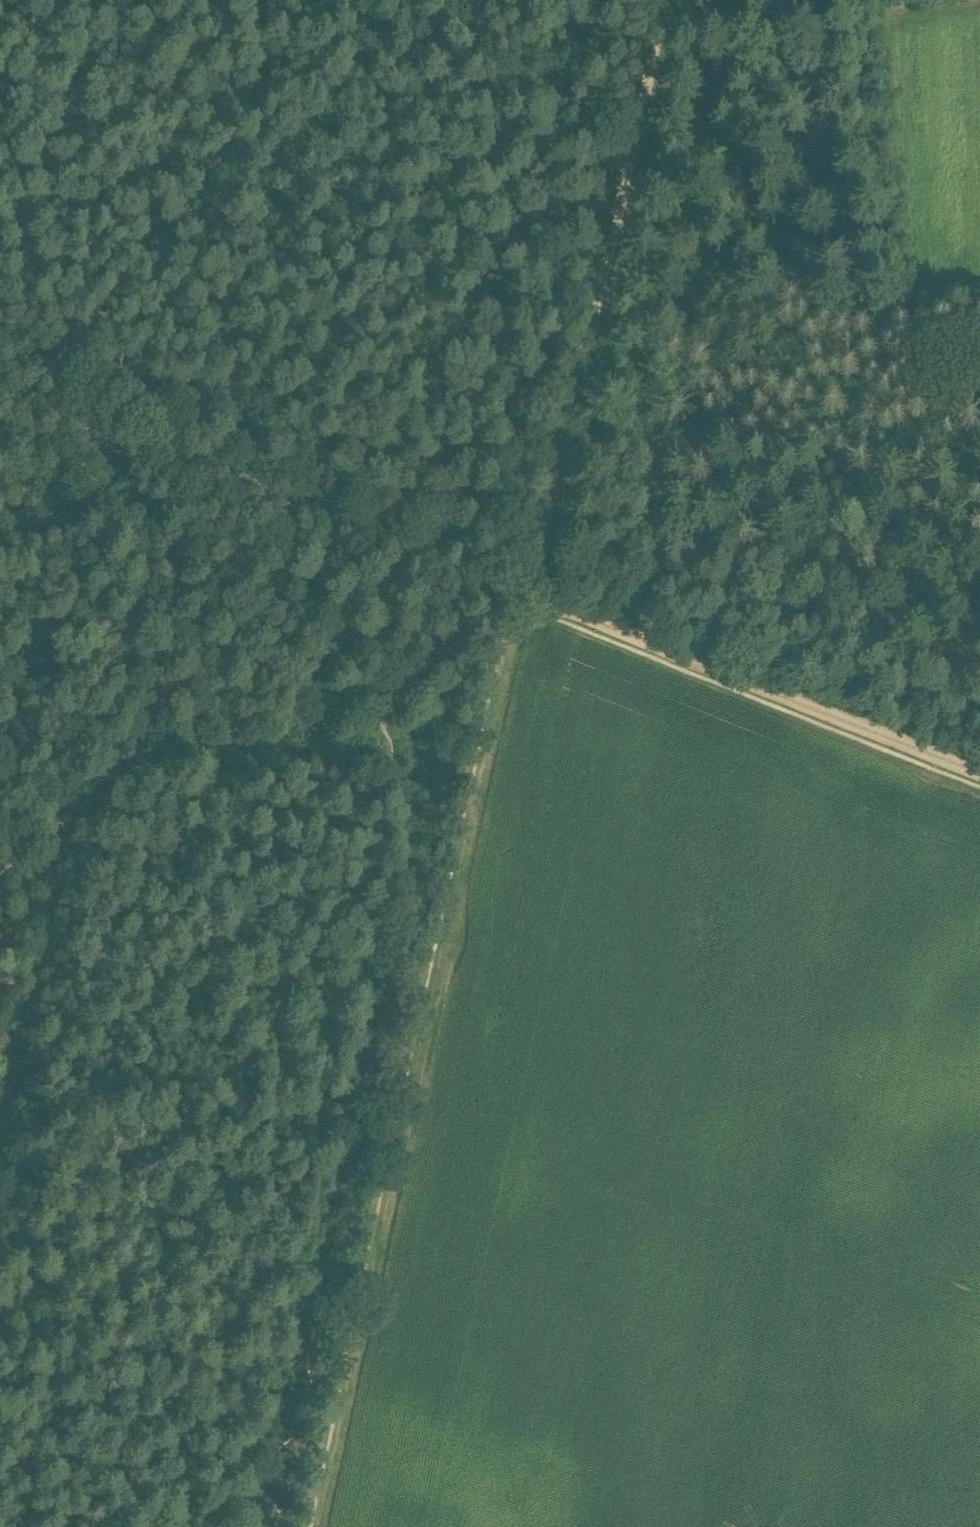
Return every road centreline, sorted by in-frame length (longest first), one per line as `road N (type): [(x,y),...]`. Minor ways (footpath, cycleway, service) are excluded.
road 1 (track): [(327,1526),(672,0)]
road 2 (track): [(0,386),(979,774)]
road 3 (track): [(485,814),(385,778),(184,746),(136,756),(0,877)]
road 4 (track): [(60,831),(68,849),(0,1135)]
road 5 (track): [(0,538),(79,504),(110,478),(133,439)]

